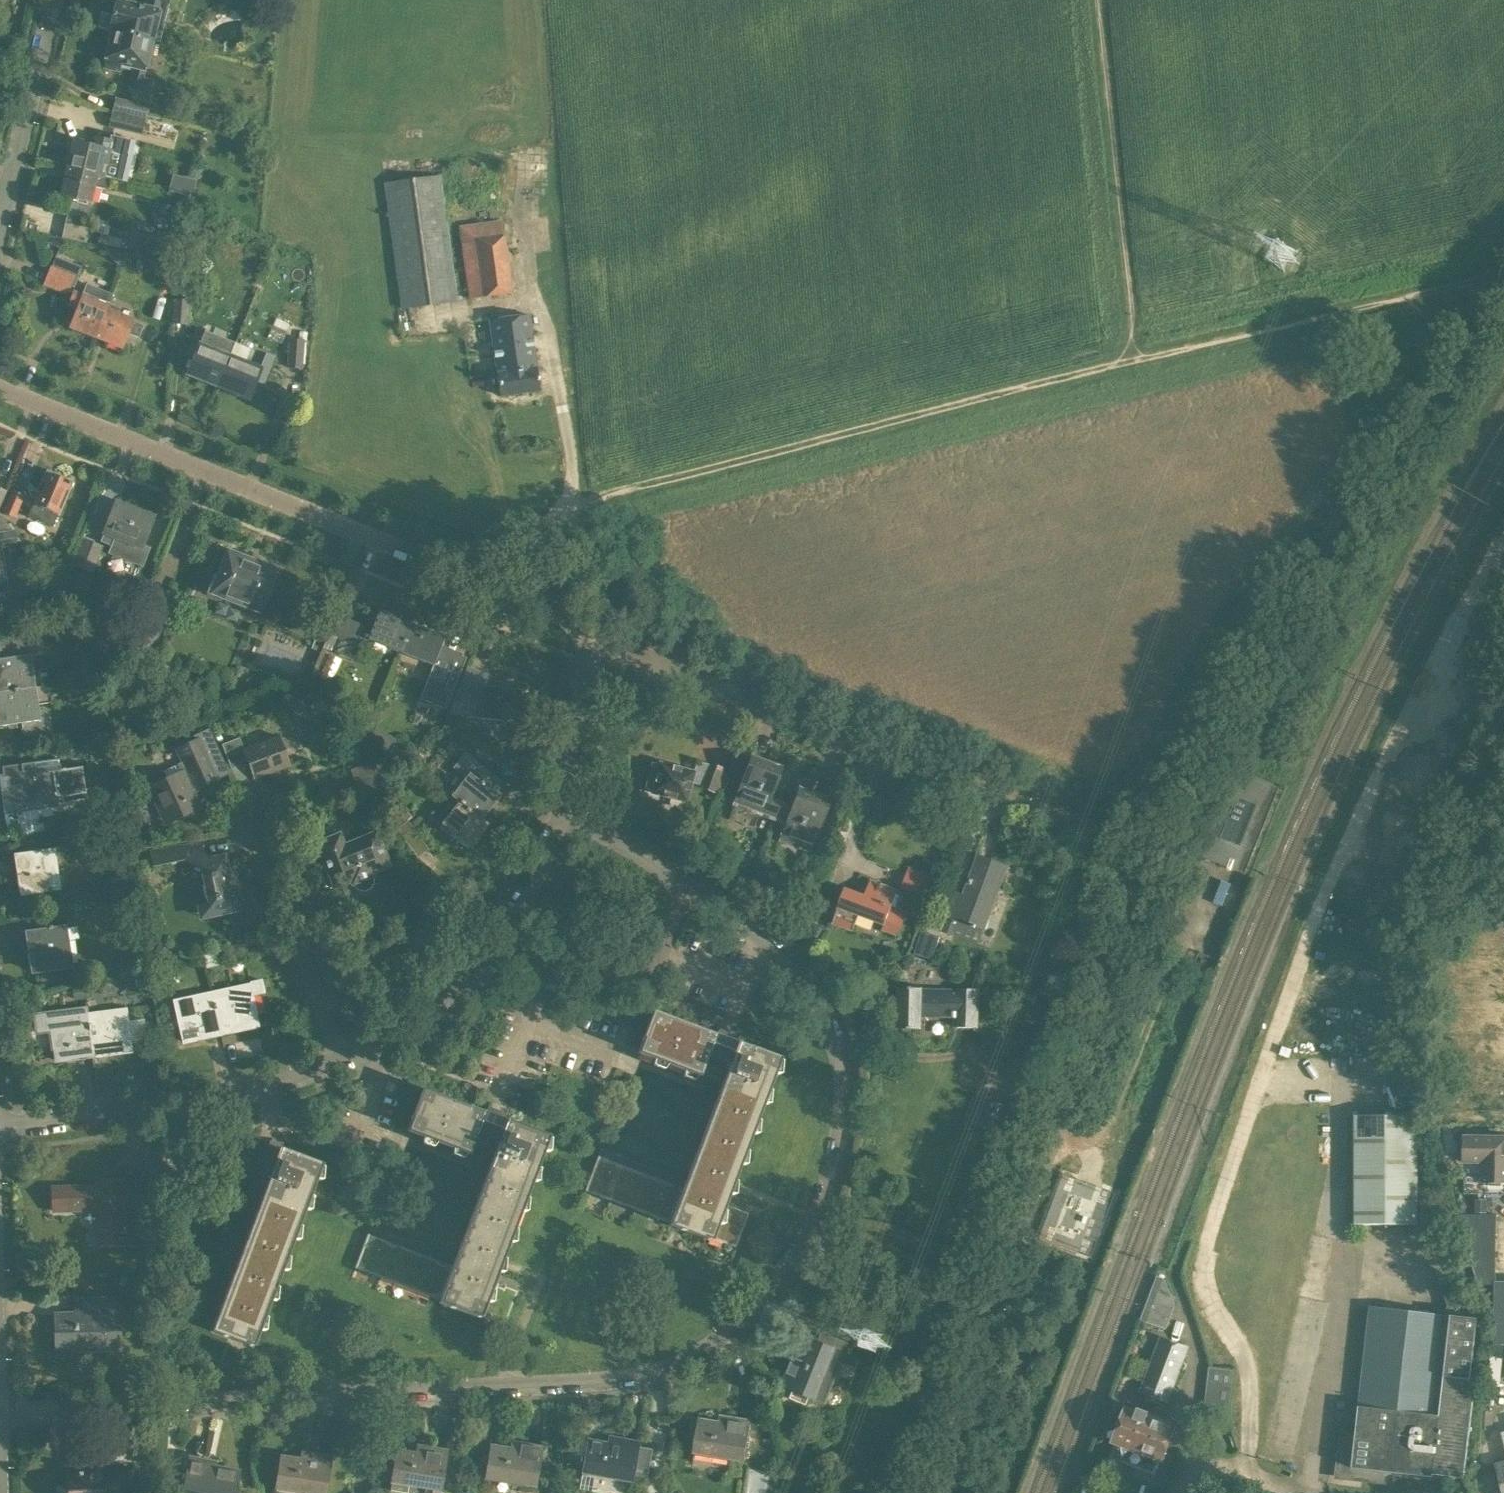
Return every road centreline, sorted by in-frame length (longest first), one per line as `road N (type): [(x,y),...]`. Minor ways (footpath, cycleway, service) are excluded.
road 1 (residential): [(683,883),(801,972),(842,1059),(840,1126),(815,1219),(732,1327),(679,1364),(626,1378),(0,1412)]
road 2 (residential): [(598,636),(1093,828),(1127,860),(1114,936),(939,1492)]
road 3 (residential): [(0,389),(459,571),(598,636)]
road 4 (residential): [(0,1131),(267,1088),(345,1060)]
road 5 (residential): [(497,937),(569,988),(627,987),(651,970),(683,883)]
road 6 (residential): [(345,1060),(253,832)]
road 7 (residential): [(0,224),(54,0)]
road 8 (residential): [(345,1060),(453,989),(497,937)]
road 9 (residential): [(568,804),(598,636)]
road 10 (residential): [(497,937),(568,804)]
road 11 (residential): [(568,804),(683,883)]

